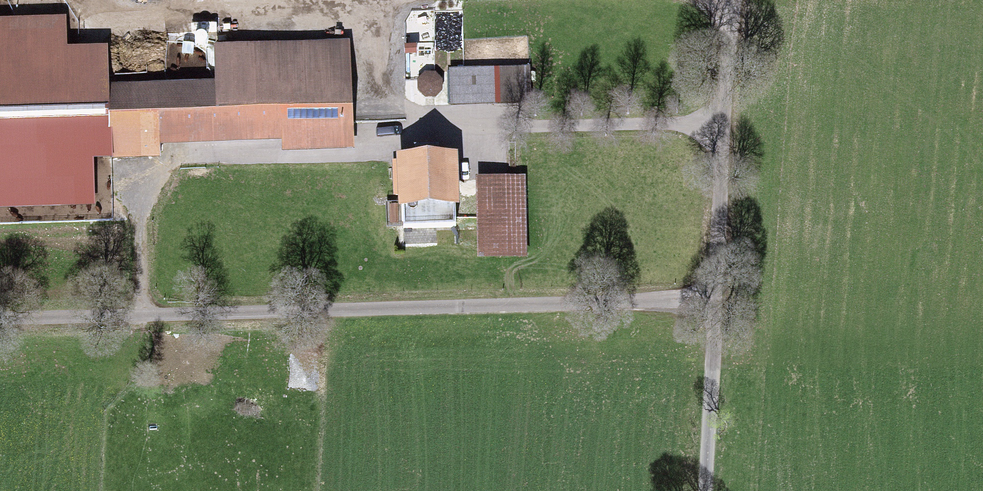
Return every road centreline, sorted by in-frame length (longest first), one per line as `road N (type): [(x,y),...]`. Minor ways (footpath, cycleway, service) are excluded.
road 1 (unclassified): [(0,324),(718,299)]
road 2 (track): [(130,18),(737,5)]
road 3 (unclassified): [(738,0),(718,299)]
road 4 (unclassified): [(718,299),(708,490)]

